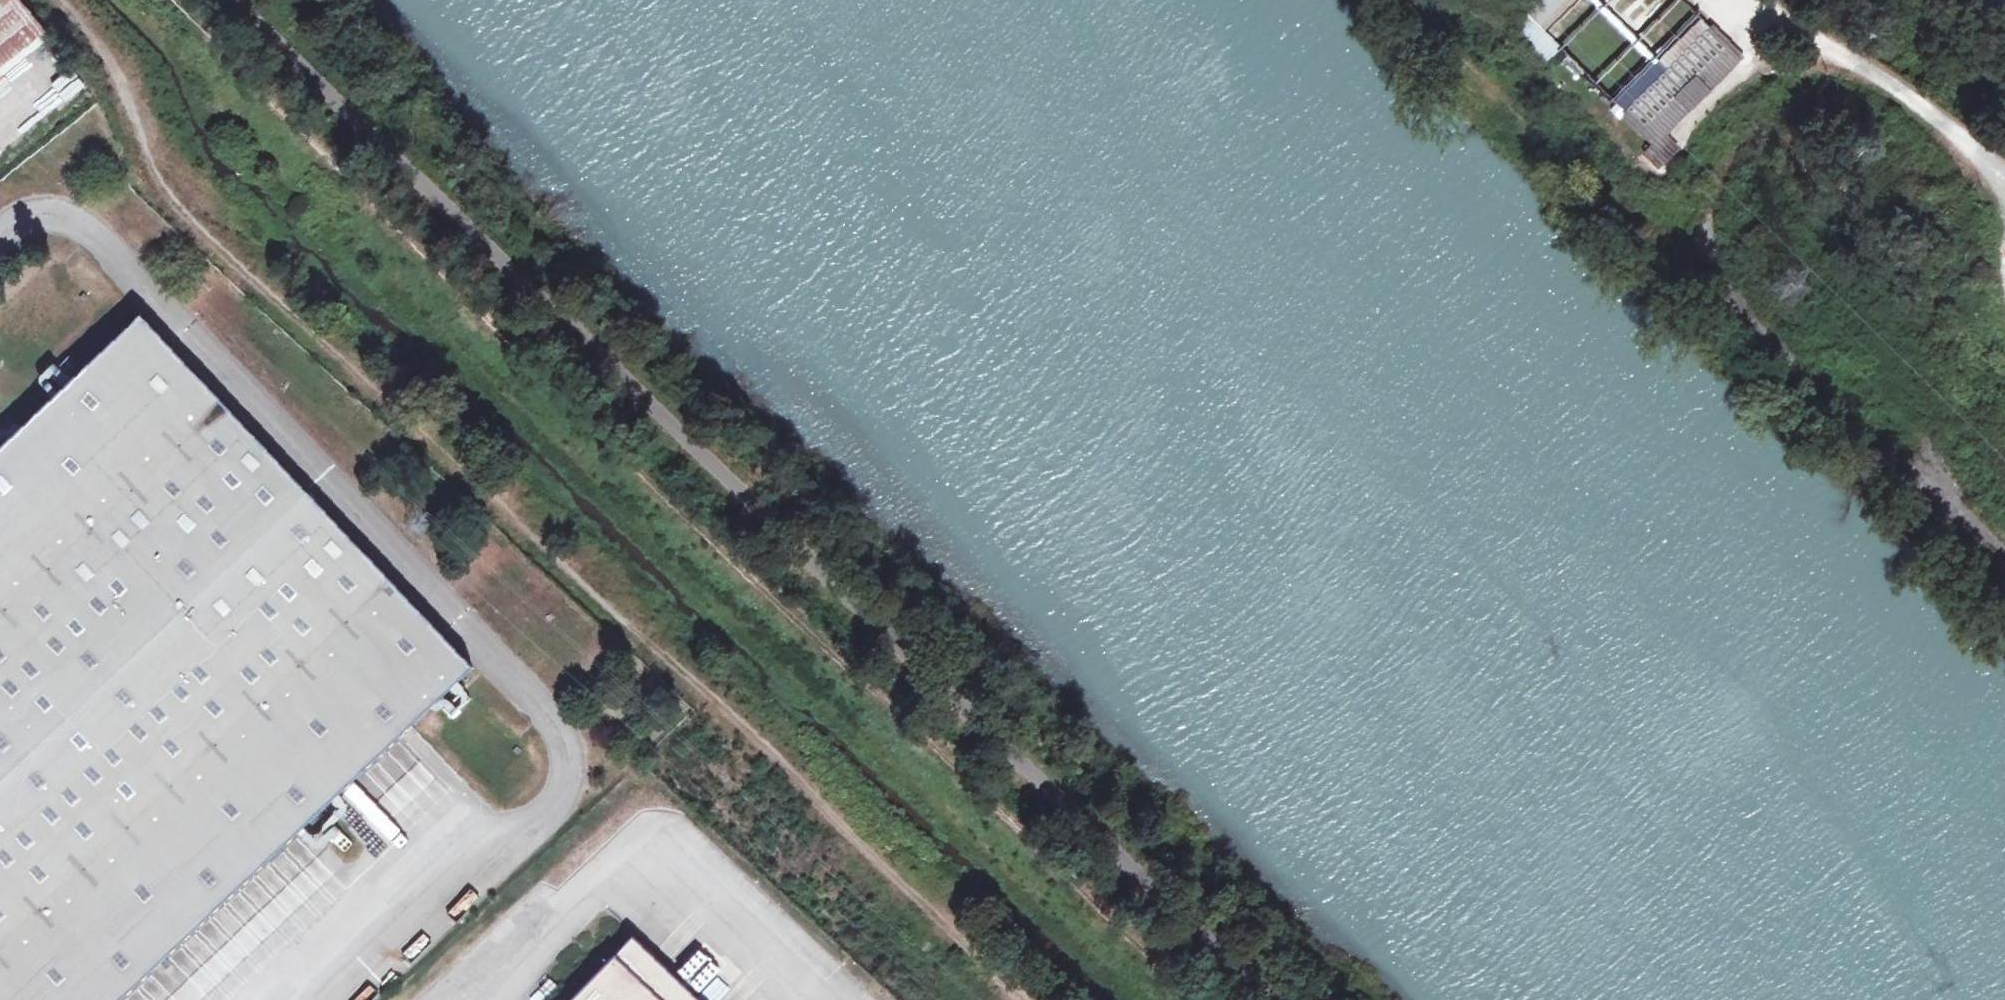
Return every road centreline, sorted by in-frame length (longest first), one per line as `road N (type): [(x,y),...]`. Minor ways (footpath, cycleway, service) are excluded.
road 1 (track): [(1897,0),(2004,71)]

